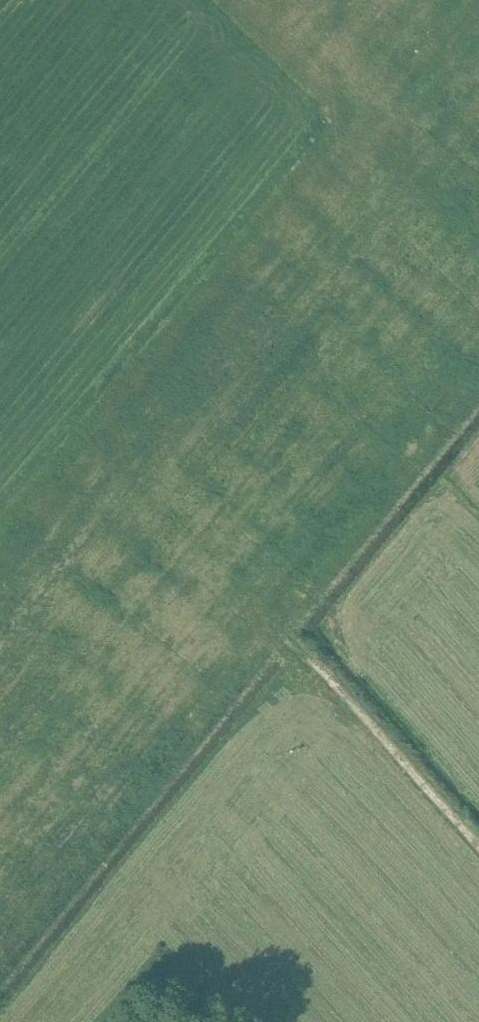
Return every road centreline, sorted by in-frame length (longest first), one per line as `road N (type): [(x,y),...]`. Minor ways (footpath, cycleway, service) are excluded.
road 1 (track): [(478,843),(308,653)]

